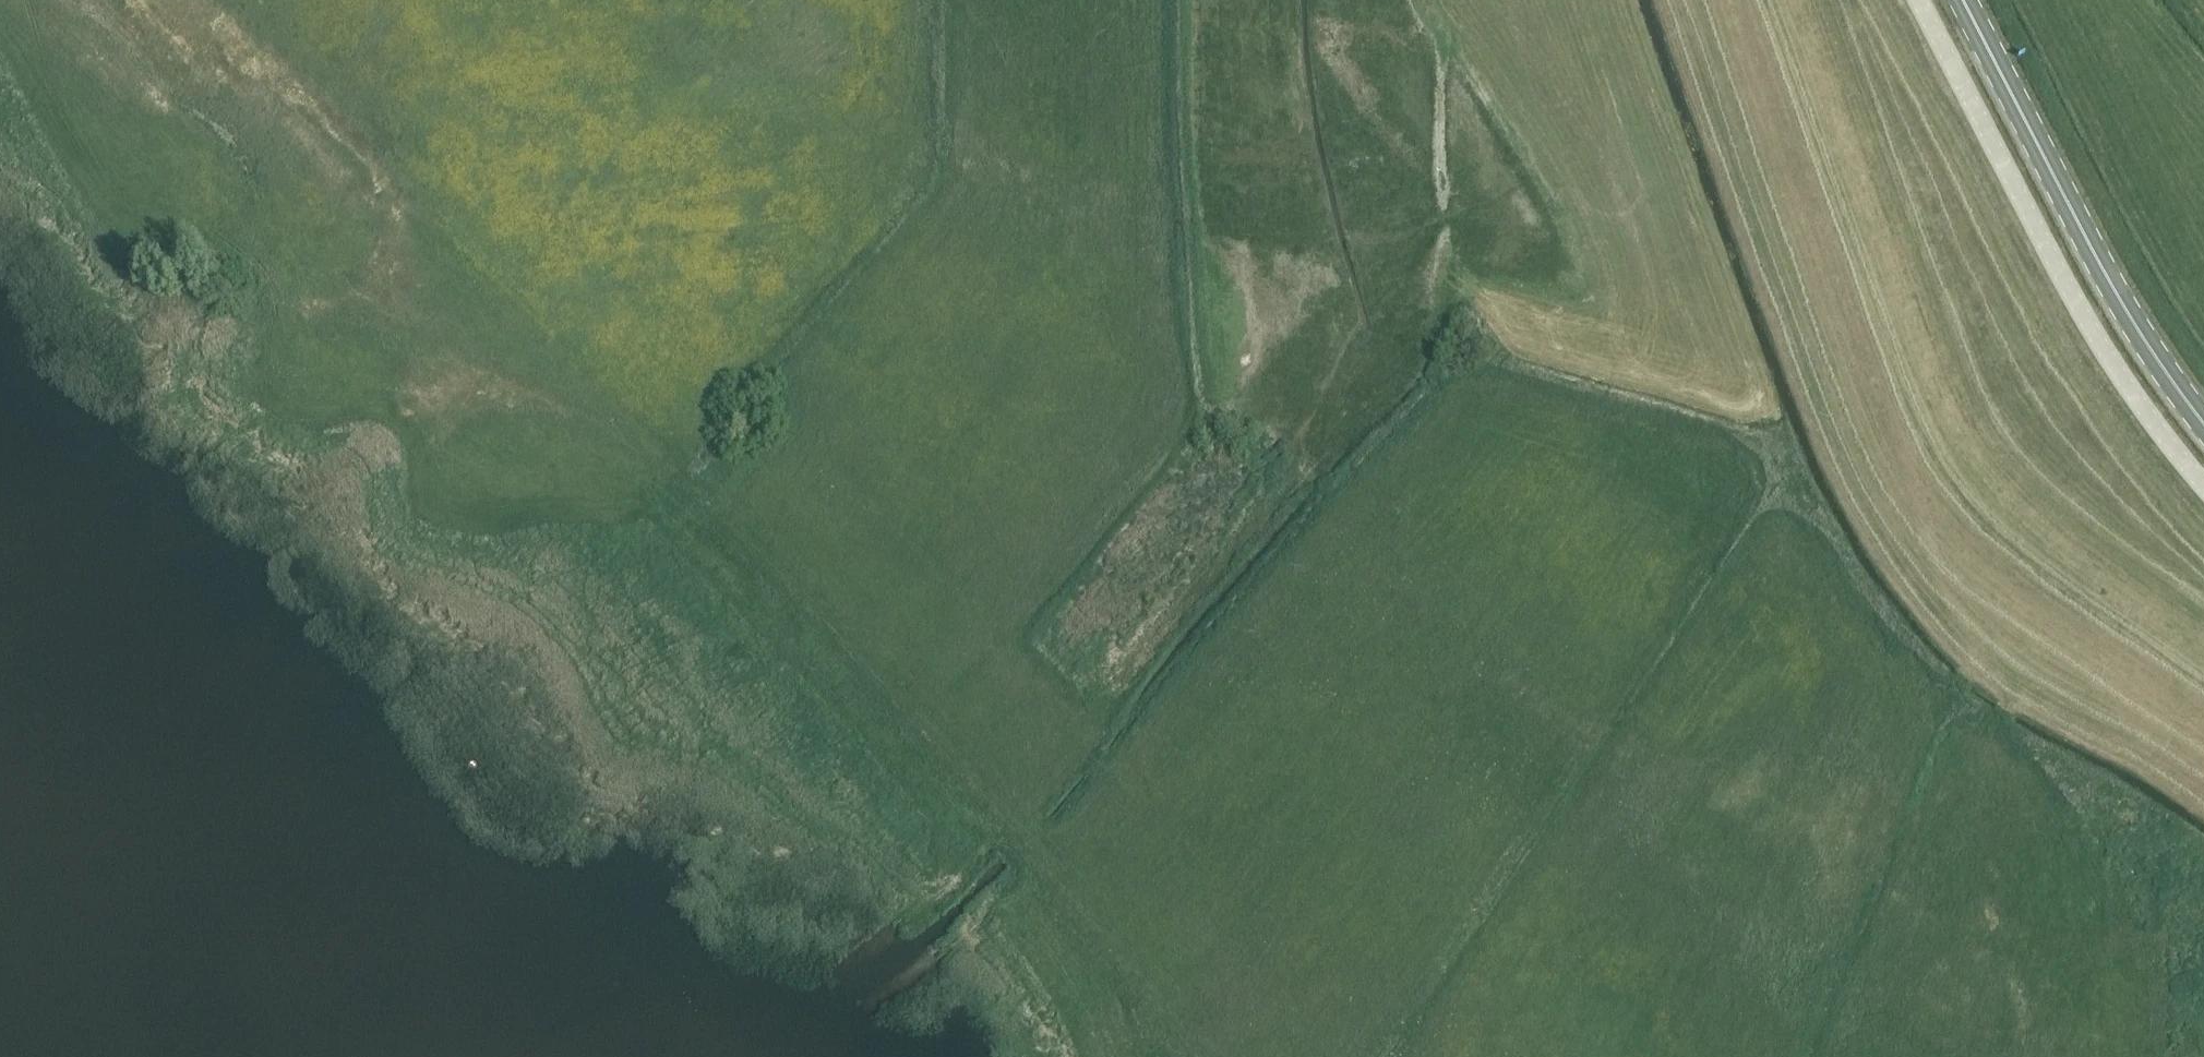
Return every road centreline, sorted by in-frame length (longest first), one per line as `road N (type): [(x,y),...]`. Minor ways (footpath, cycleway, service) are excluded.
road 1 (unclassified): [(2203,485),(2072,295),(1919,0)]
road 2 (primary): [(2203,424),(2122,297),(1963,0)]

